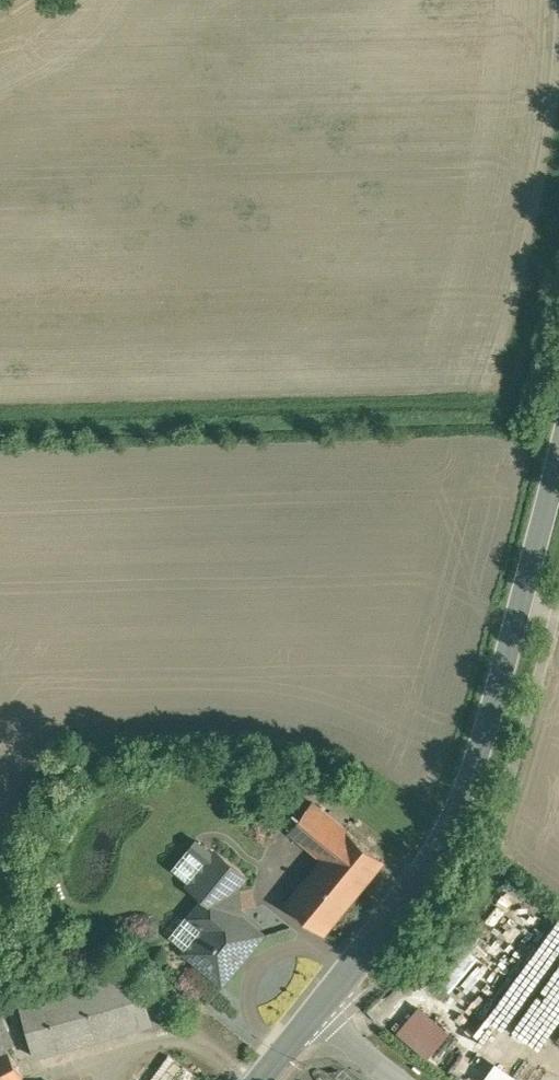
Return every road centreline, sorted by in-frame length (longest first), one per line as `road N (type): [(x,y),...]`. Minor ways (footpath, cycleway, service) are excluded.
road 1 (tertiary): [(315,1017),(418,879),(458,809),(488,731),(558,471)]

